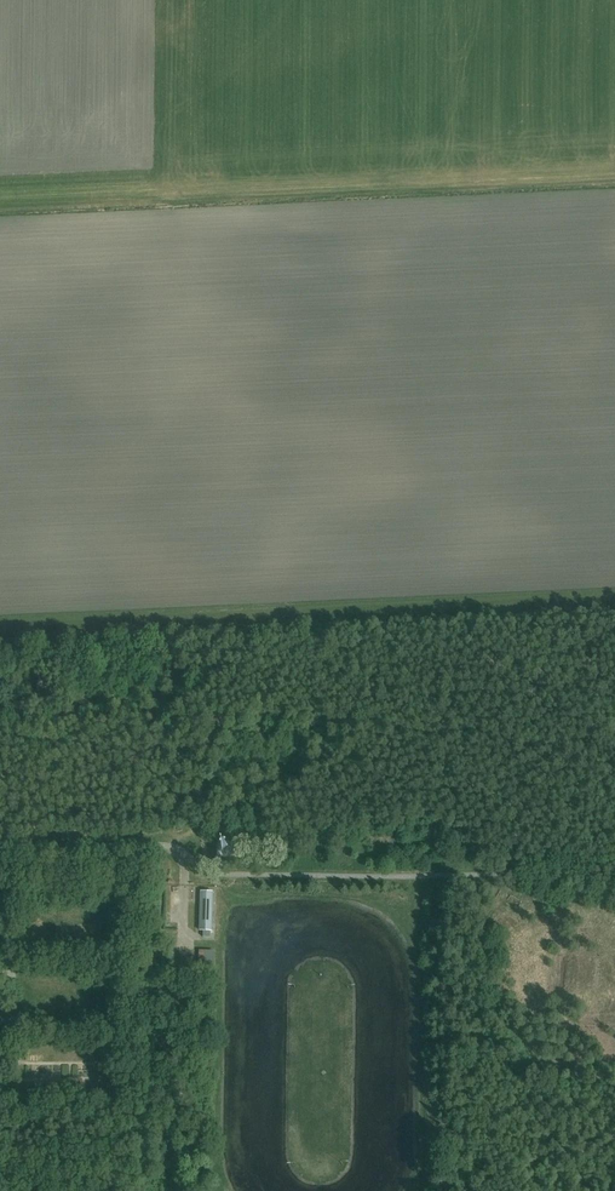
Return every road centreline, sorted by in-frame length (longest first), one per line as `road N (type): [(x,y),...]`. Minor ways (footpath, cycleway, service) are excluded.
road 1 (track): [(614,177),(196,195)]

